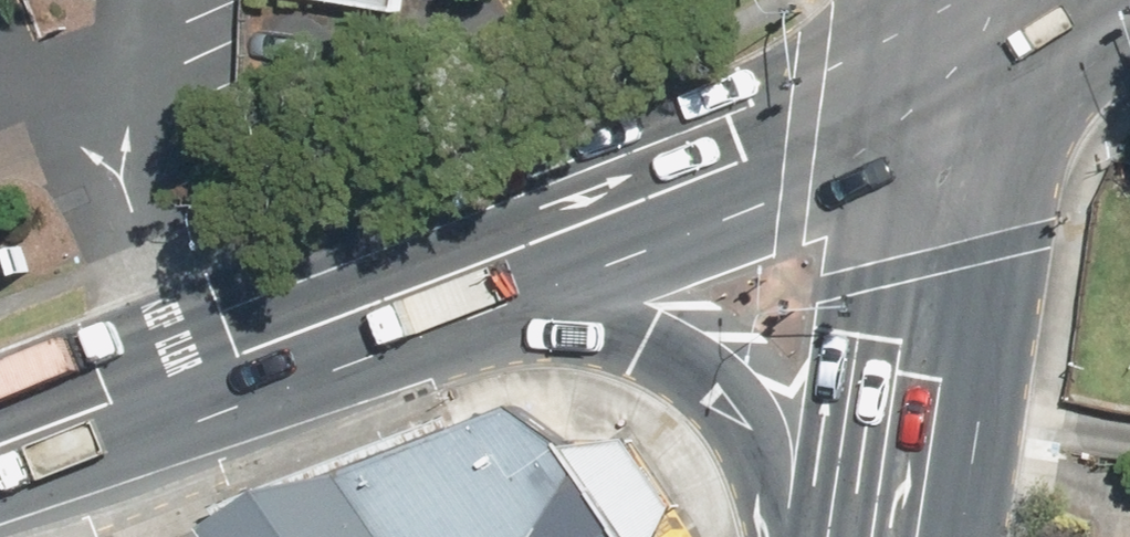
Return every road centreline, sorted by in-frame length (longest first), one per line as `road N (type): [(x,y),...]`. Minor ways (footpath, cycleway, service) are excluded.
road 1 (primary): [(960,66),(317,327)]
road 2 (primary): [(789,536),(763,460),(719,395),(681,358),(561,328),(317,327)]
road 3 (primary): [(892,536),(960,66)]
road 4 (primary): [(317,327),(0,443)]
road 5 (secondary): [(960,66),(1083,0)]

